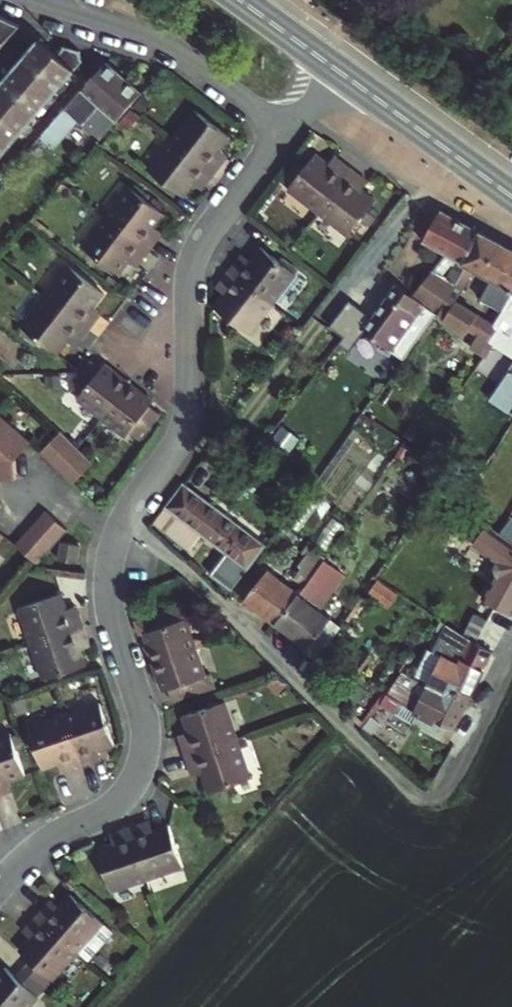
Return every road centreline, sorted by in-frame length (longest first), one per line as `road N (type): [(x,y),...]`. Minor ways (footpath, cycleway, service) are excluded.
road 1 (residential): [(290,132),(194,259),(186,421),(116,540),(111,610),(143,713),(141,770),(108,810),(44,845),(0,885)]
road 2 (residential): [(45,0),(151,35),(290,132)]
road 3 (secondary): [(511,198),(341,74)]
road 4 (secondary): [(341,74),(239,0)]

